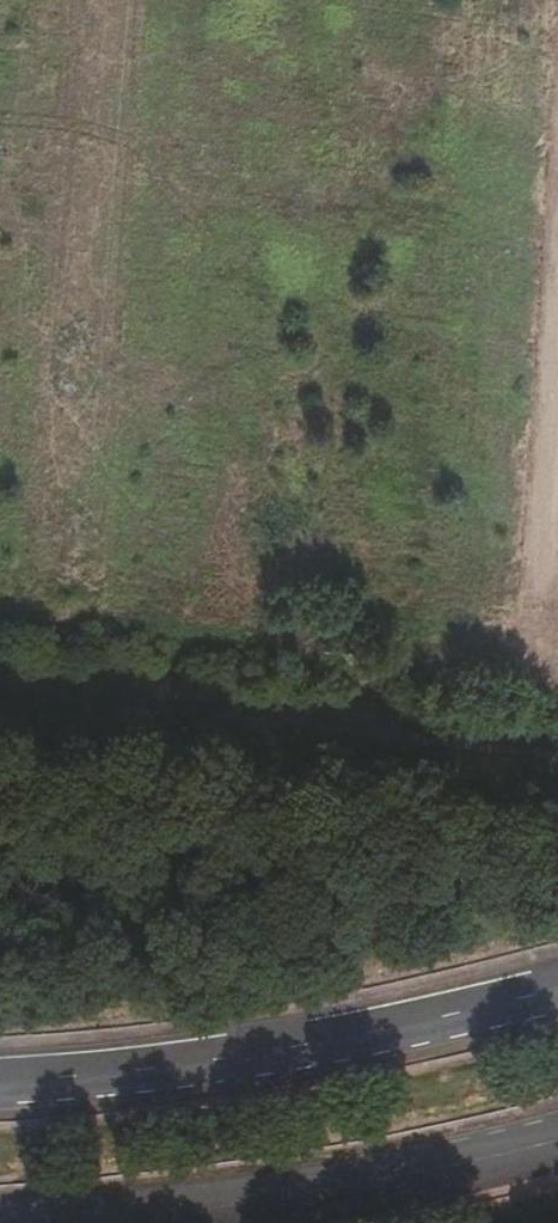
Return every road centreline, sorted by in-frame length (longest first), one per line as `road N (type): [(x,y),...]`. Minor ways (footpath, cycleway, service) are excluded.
road 1 (unclassified): [(557,749),(0,687)]

